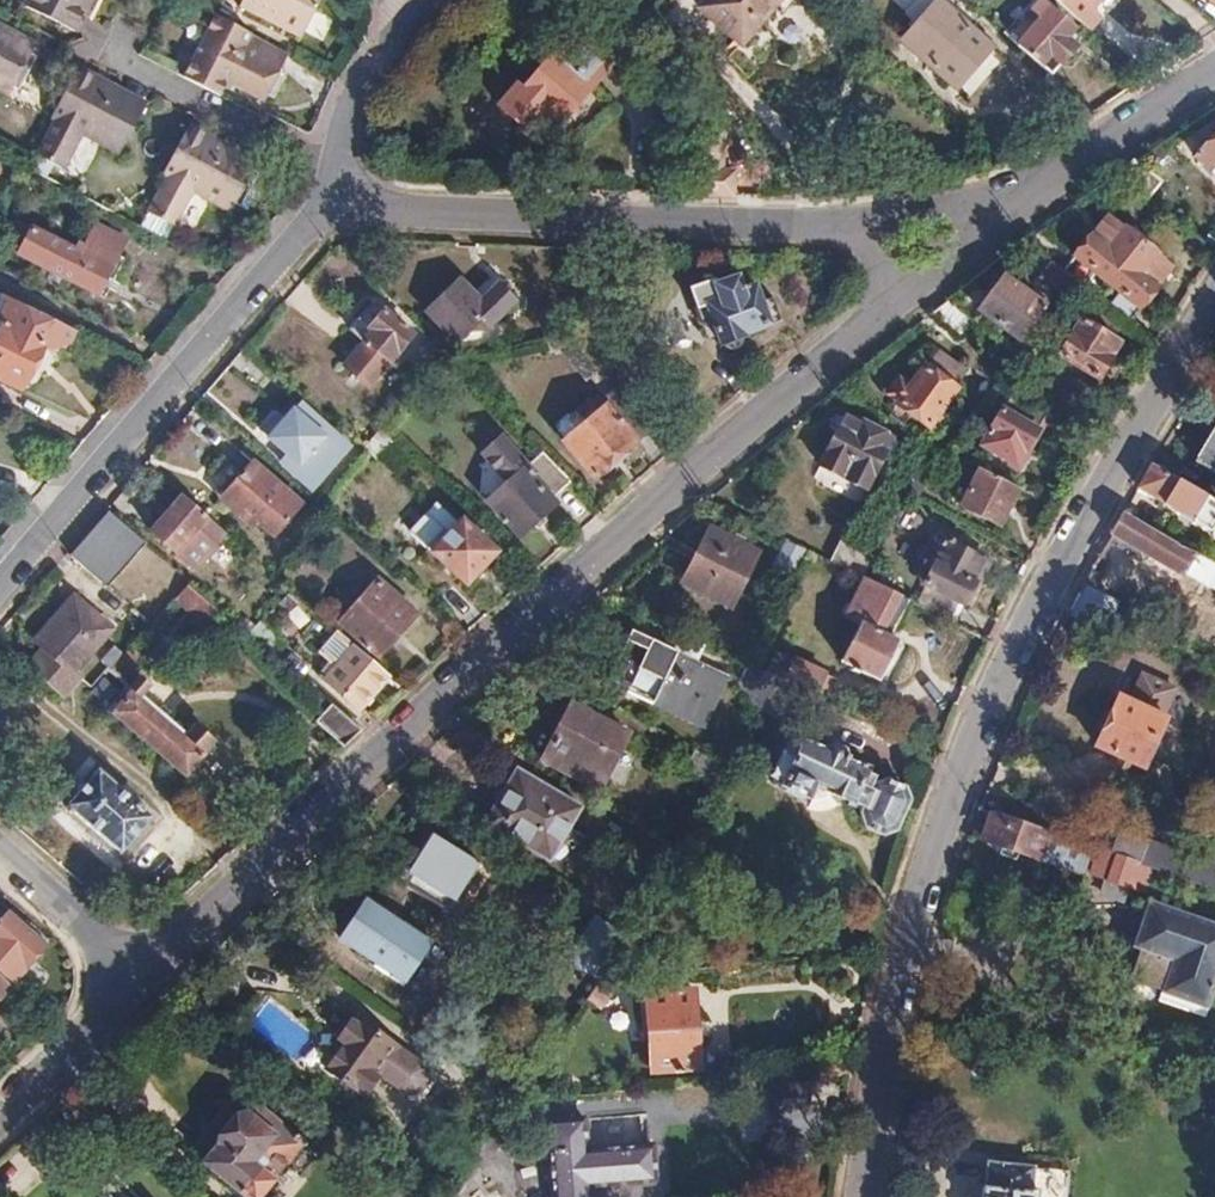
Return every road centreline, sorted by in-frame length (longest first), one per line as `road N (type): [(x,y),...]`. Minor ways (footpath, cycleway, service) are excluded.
road 1 (residential): [(892,301),(675,480),(135,975)]
road 2 (residential): [(1214,298),(1043,589),(978,722),(923,873),(887,1025),(861,1196)]
road 3 (residential): [(0,589),(303,231),(345,193)]
road 4 (residential): [(856,225),(380,208),(345,193)]
road 5 (residential): [(345,193),(338,173),(350,108),(431,0)]
road 6 (residential): [(1214,71),(1035,190)]
road 7 (residential): [(135,975),(0,1112)]
road 8 (residential): [(0,852),(135,975)]
road 9 (residential): [(1035,190),(856,225)]
road 10 (residential): [(1035,190),(892,301)]

